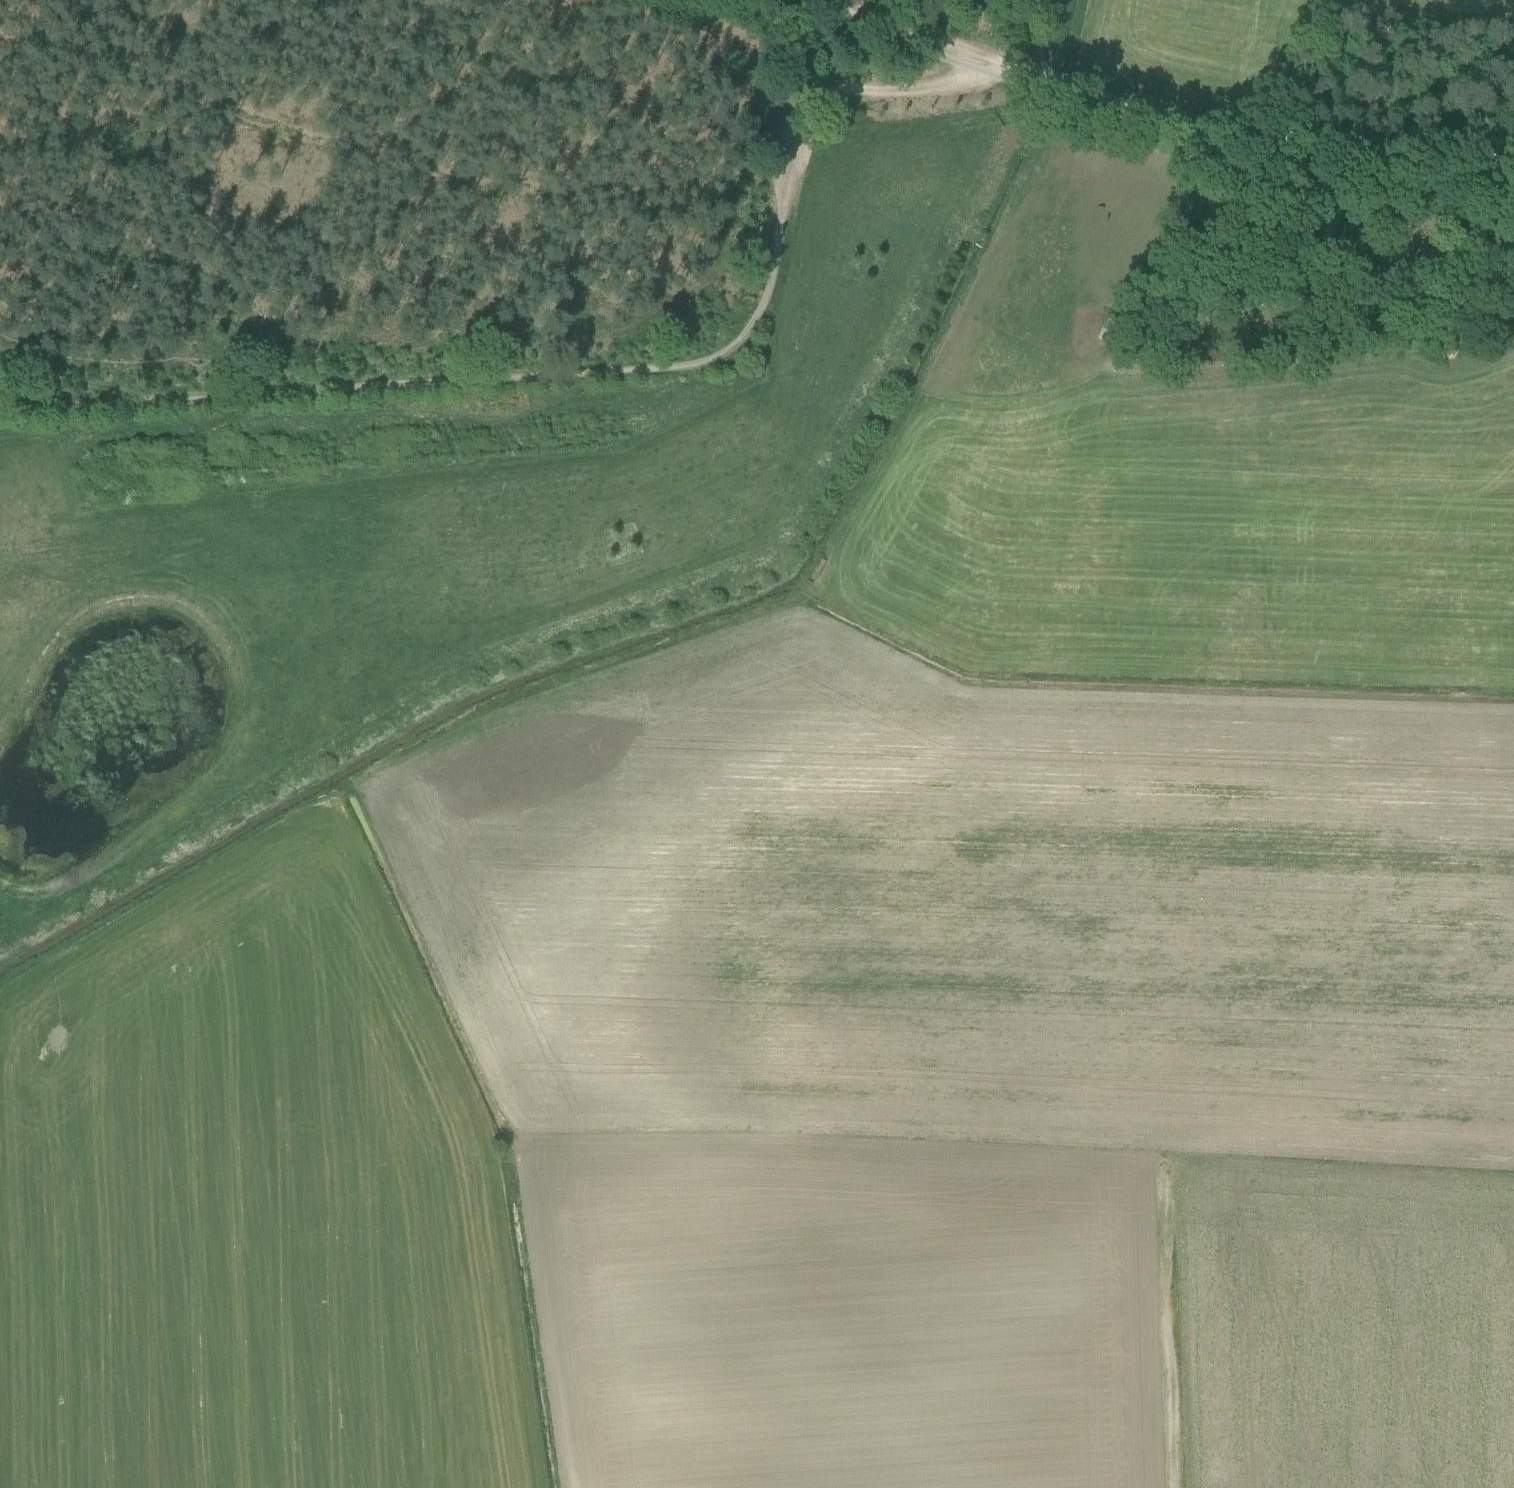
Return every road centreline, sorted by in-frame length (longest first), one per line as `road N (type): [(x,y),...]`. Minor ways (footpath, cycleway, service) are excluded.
road 1 (track): [(0,407),(354,366),(745,366),(803,100),(1011,79)]
road 2 (track): [(1034,74),(1231,133),(1513,156)]
road 3 (track): [(833,0),(1034,74)]

